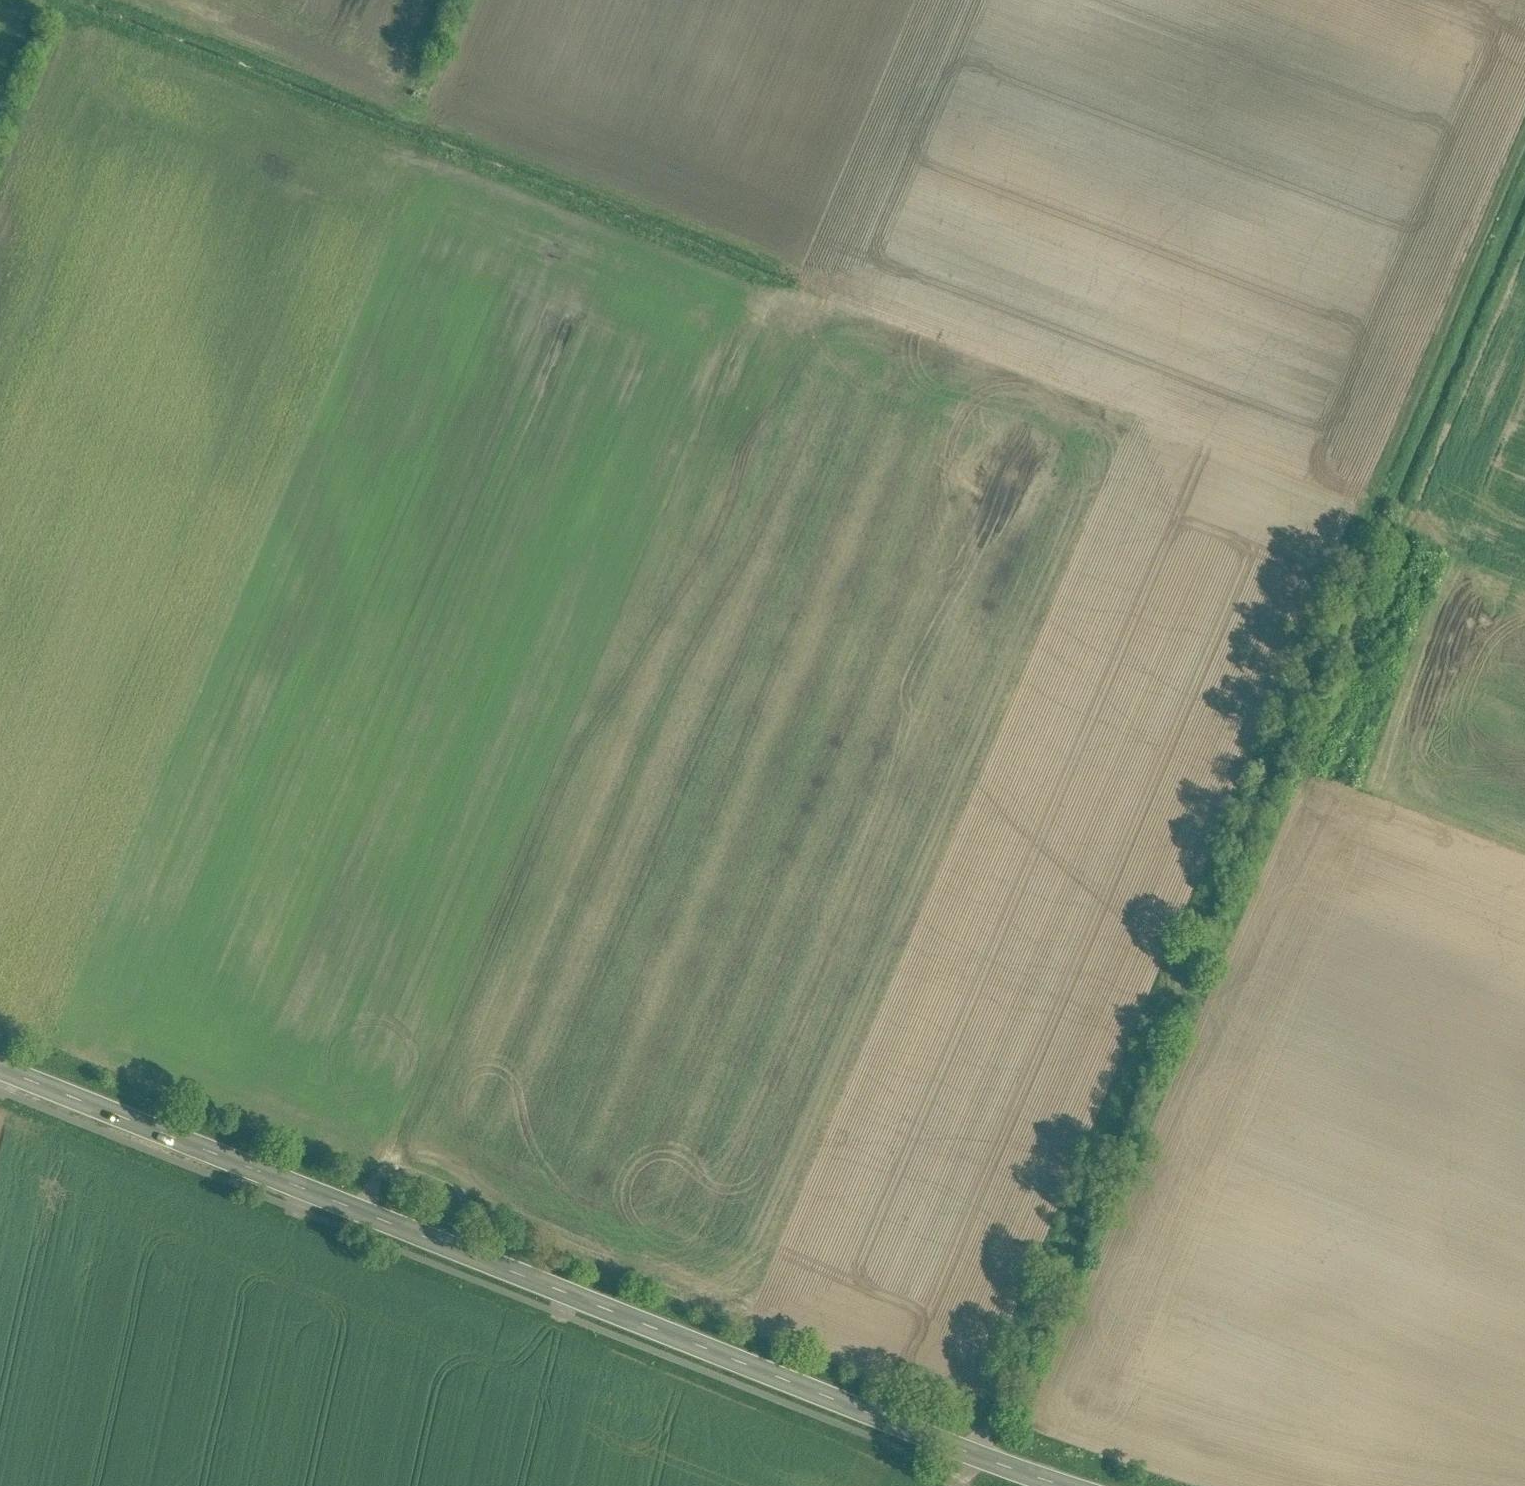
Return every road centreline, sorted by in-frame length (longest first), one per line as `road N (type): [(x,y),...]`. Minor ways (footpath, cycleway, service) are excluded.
road 1 (track): [(1524,147),(1362,537),(1335,625),(975,1459)]
road 2 (secondary): [(1054,1485),(0,1065)]

